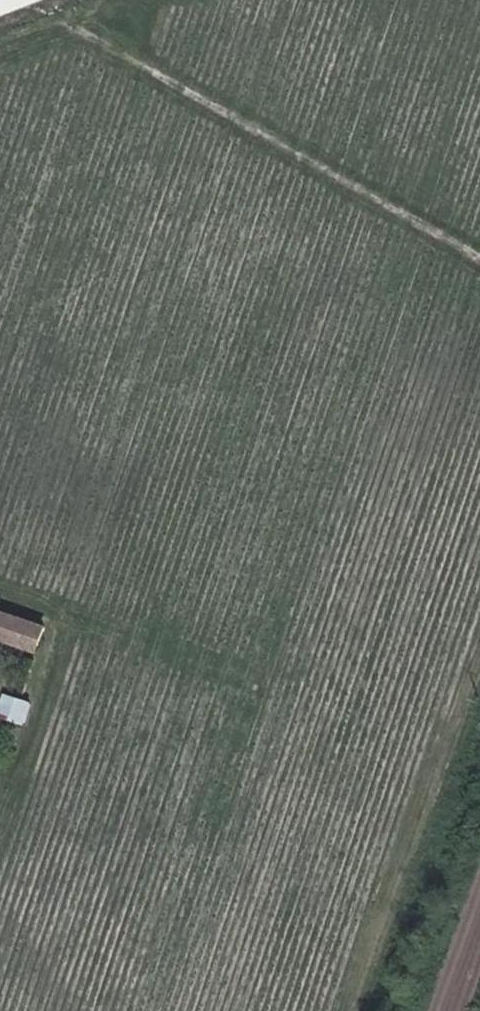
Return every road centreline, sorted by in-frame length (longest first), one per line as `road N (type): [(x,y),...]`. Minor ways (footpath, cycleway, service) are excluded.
road 1 (track): [(69,0),(86,31),(110,48),(479,258)]

